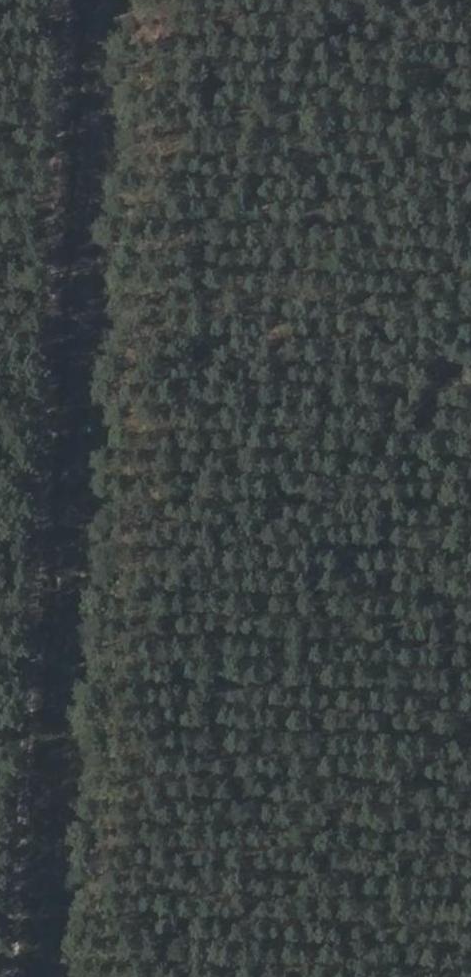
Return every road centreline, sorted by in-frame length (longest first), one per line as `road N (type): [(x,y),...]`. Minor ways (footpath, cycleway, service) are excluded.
road 1 (track): [(66,0),(18,976)]

